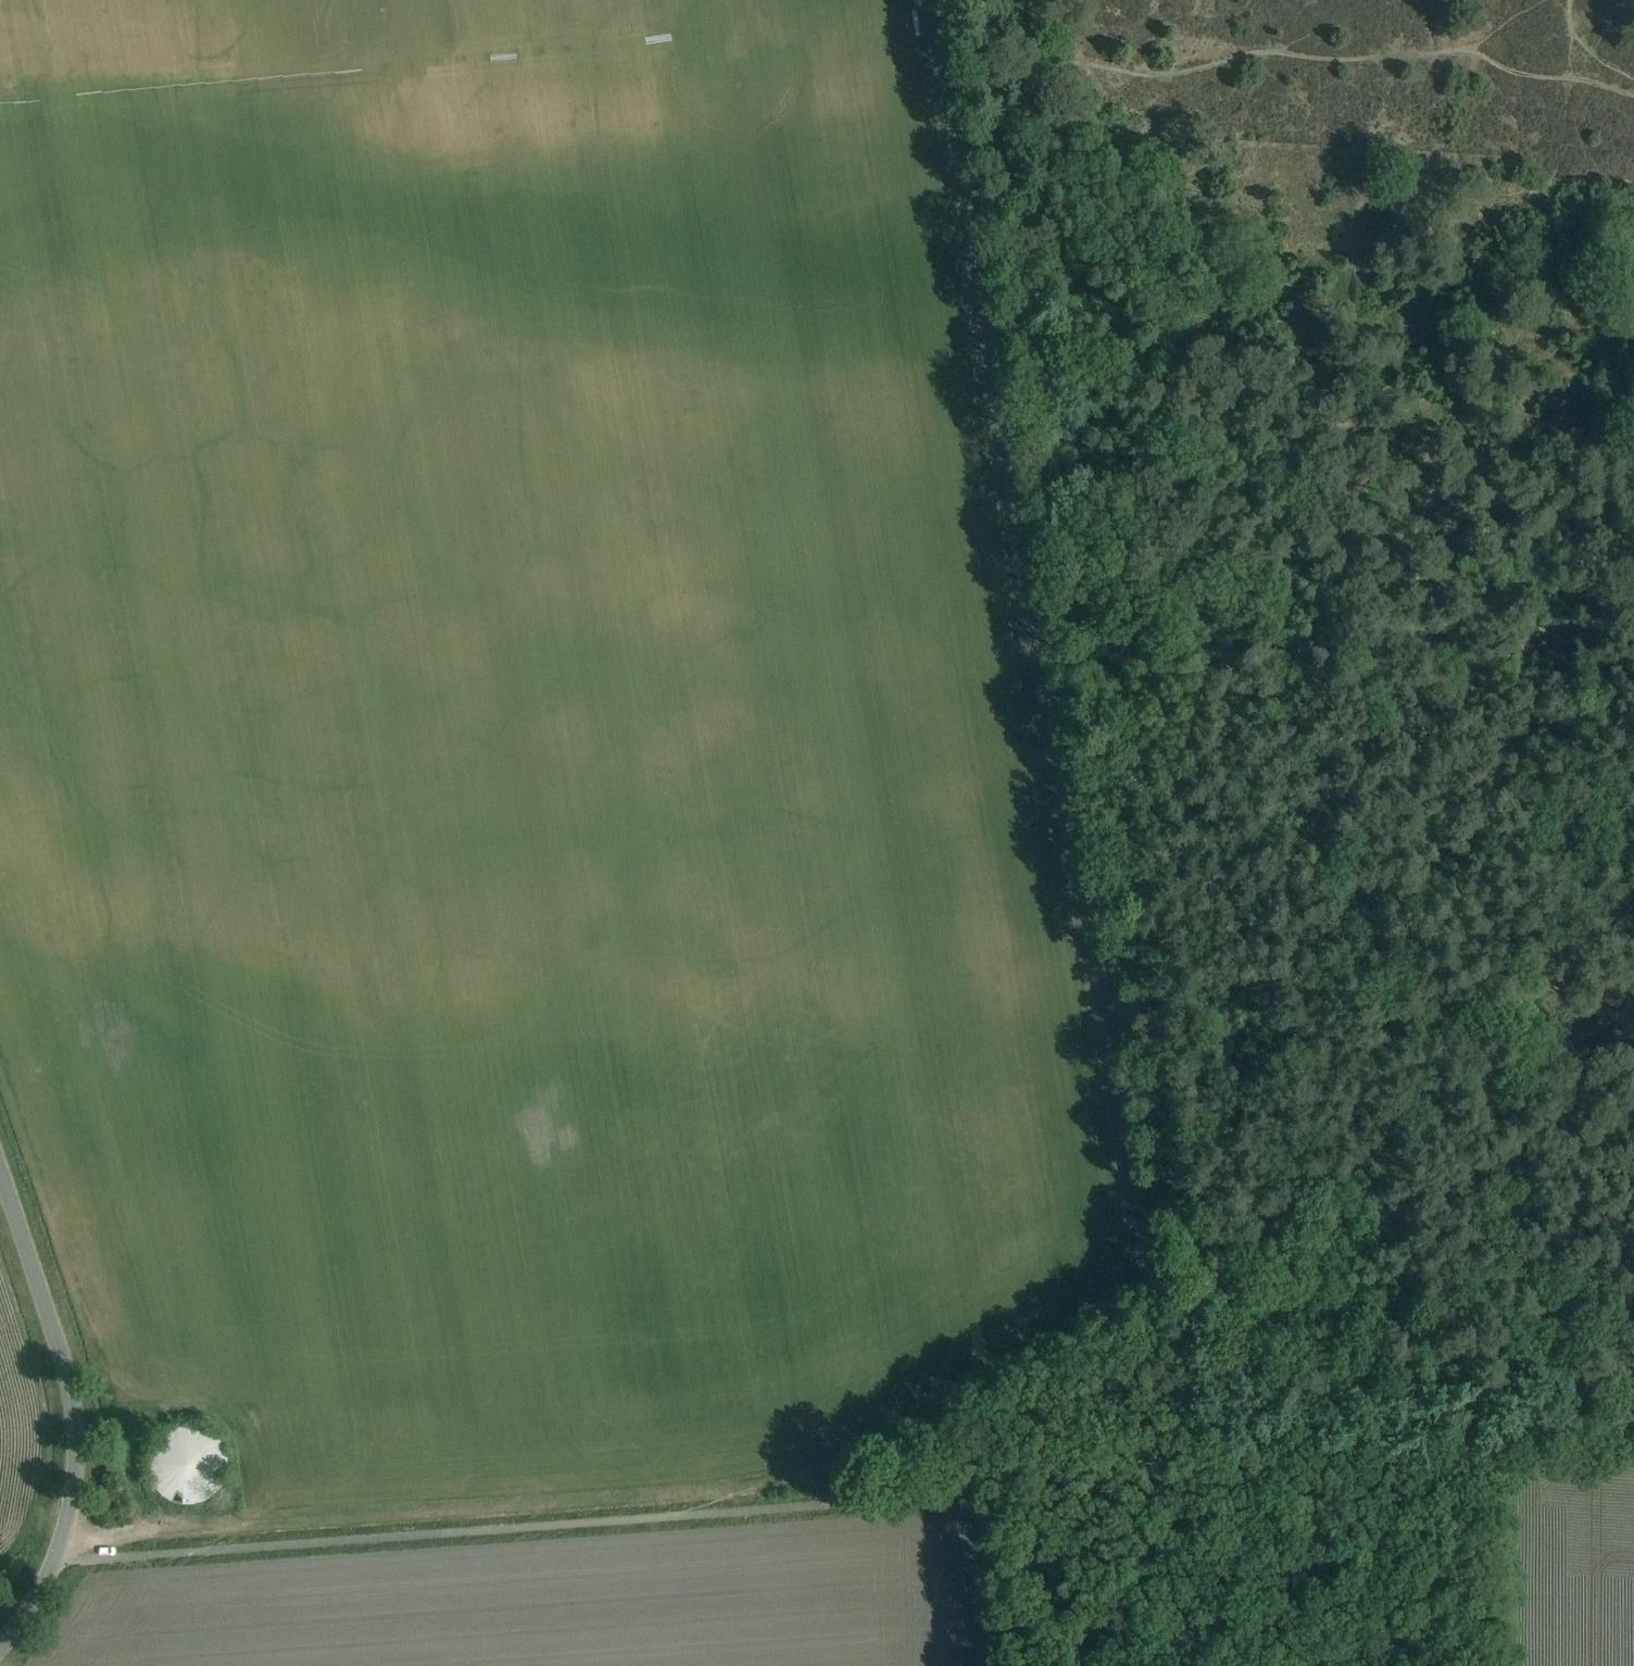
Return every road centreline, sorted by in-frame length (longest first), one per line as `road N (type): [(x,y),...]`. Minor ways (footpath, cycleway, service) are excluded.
road 1 (unclassified): [(0,1650),(34,1608),(58,1557),(76,1478),(77,1421),(0,1170)]

